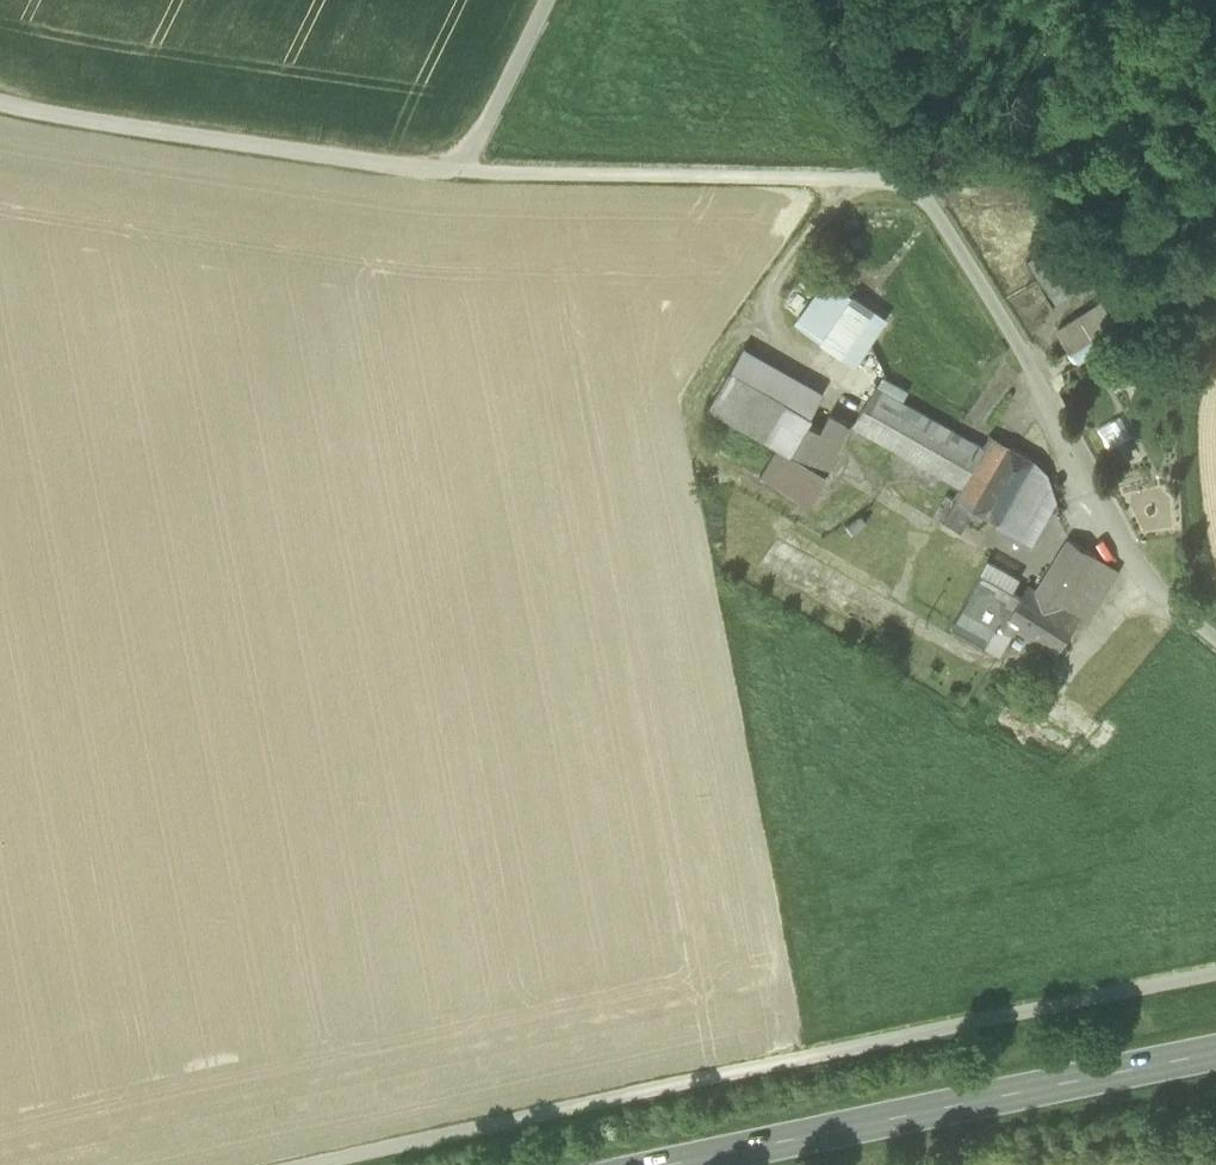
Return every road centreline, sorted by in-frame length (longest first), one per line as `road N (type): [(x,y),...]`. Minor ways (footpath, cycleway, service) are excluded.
road 1 (unclassified): [(463,170),(910,174),(1146,565),(1215,637)]
road 2 (track): [(1215,975),(323,1164)]
road 3 (primary): [(673,1164),(1215,1053)]
road 4 (unclassified): [(463,170),(124,131),(0,106)]
road 5 (track): [(910,174),(802,0)]
road 6 (unclassified): [(548,0),(463,170)]

